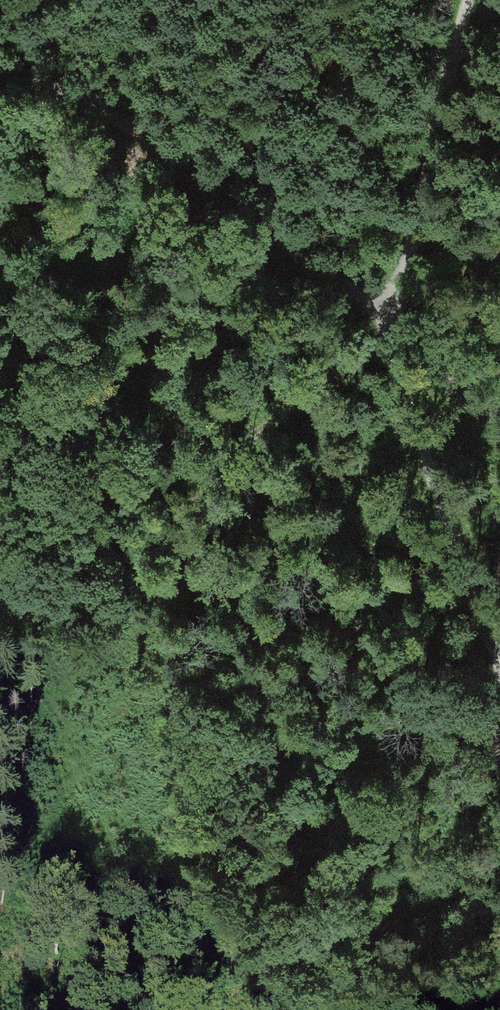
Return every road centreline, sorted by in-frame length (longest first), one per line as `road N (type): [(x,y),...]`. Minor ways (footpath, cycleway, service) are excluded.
road 1 (track): [(469,0),(394,328),(417,429),(499,665)]
road 2 (track): [(0,85),(125,104),(183,132),(265,199),(394,328)]
road 3 (track): [(0,583),(370,364),(394,328)]

